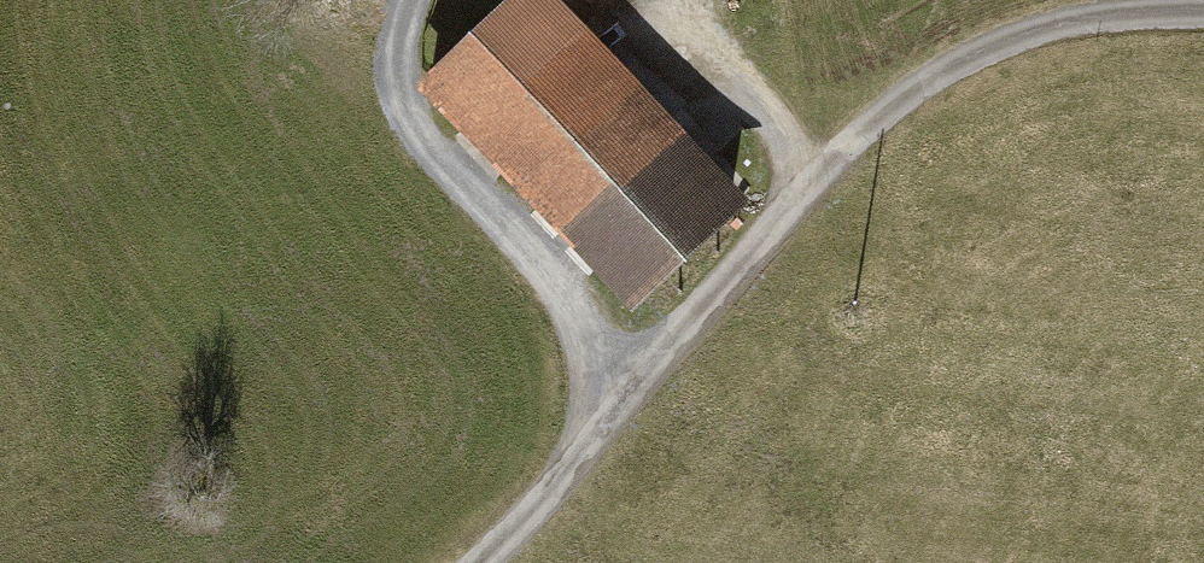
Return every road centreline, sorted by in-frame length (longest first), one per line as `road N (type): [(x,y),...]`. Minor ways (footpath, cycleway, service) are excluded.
road 1 (track): [(619,402),(831,166),(929,82),(1029,33),(1138,14),(1203,14)]
road 2 (track): [(414,0),(399,55),(407,111),(442,165),(539,267),(619,402)]
road 3 (track): [(831,166),(606,0)]
road 4 (track): [(481,562),(552,494),(619,402)]

